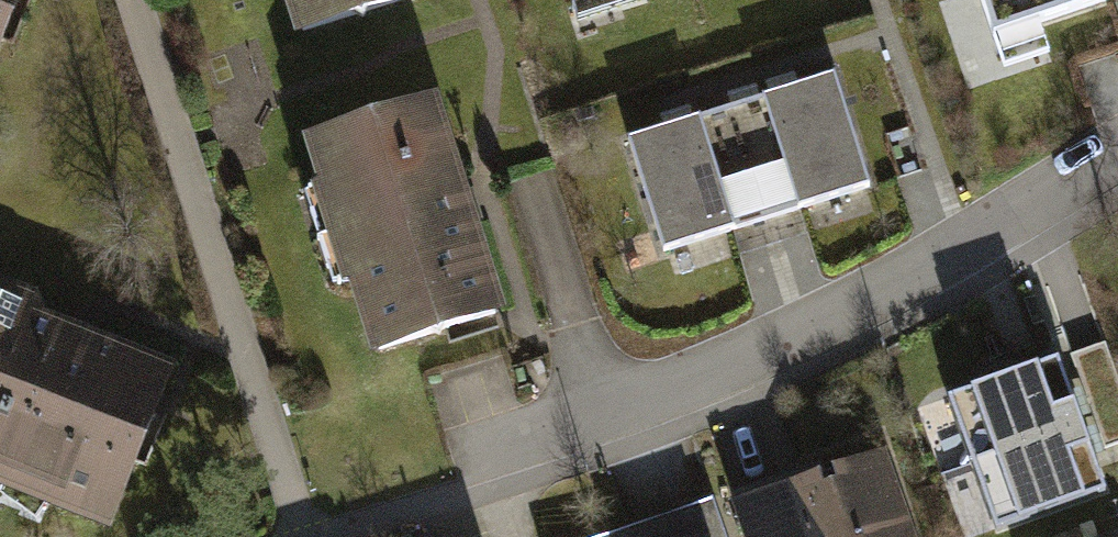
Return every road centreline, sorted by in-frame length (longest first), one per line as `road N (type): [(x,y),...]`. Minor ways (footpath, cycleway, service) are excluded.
road 1 (residential): [(492,450),(797,340),(1117,159)]
road 2 (track): [(303,536),(134,0)]
road 3 (track): [(326,536),(464,498)]

